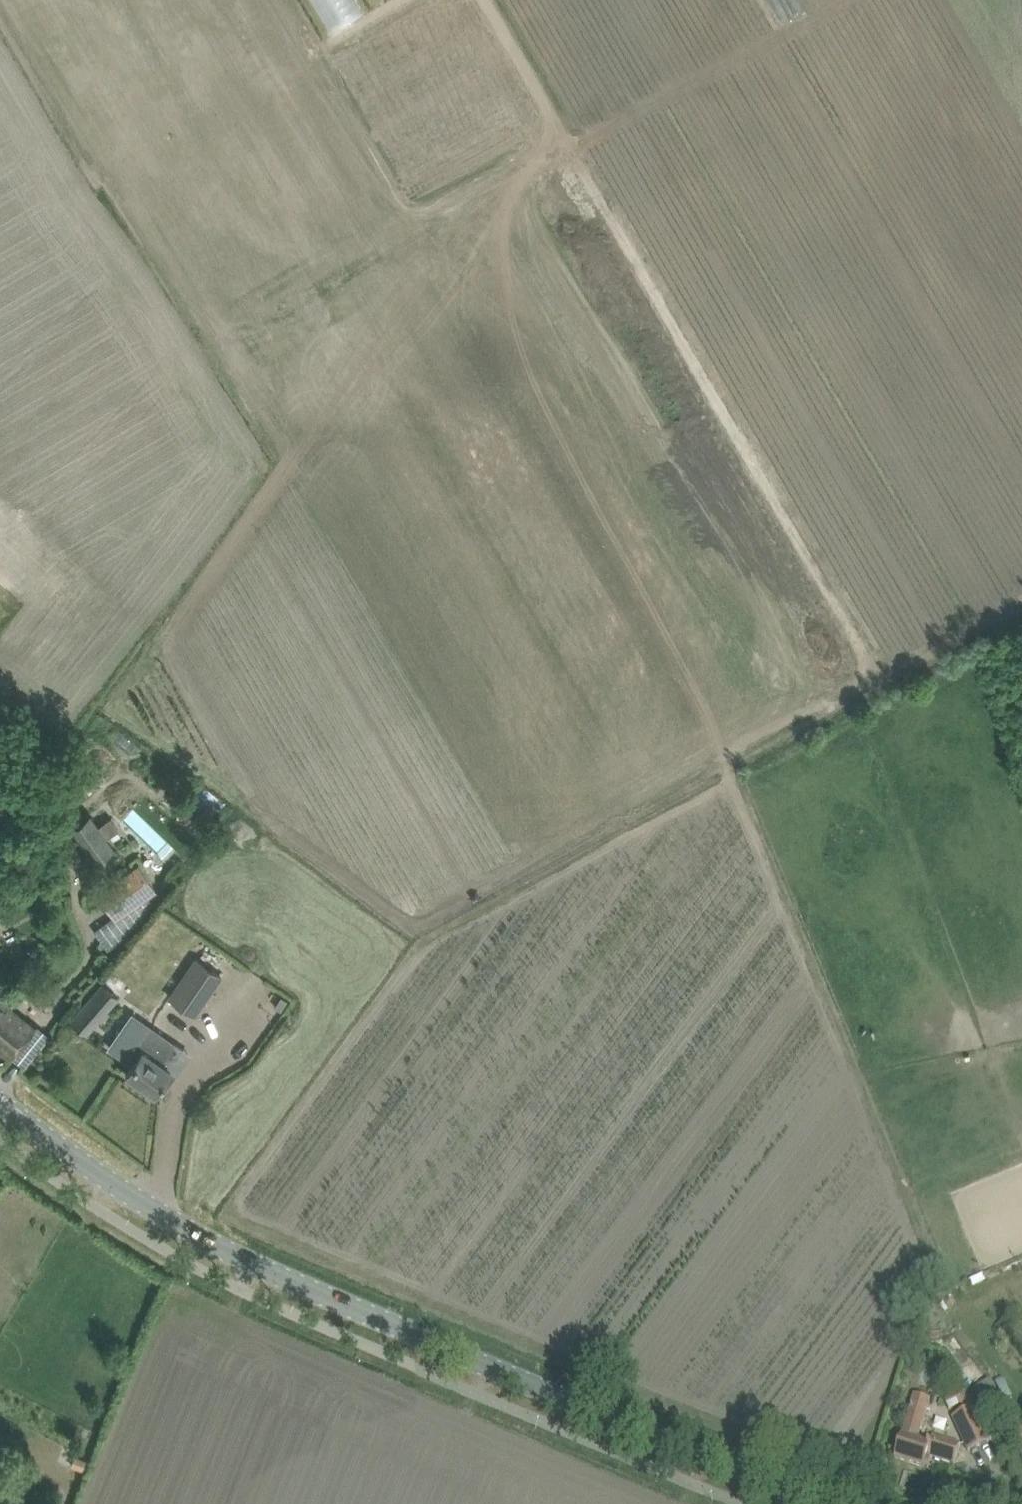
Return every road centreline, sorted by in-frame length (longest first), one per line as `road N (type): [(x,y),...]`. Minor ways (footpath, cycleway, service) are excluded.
road 1 (tertiary): [(0,1102),(184,1229),(268,1270),(835,1503)]

